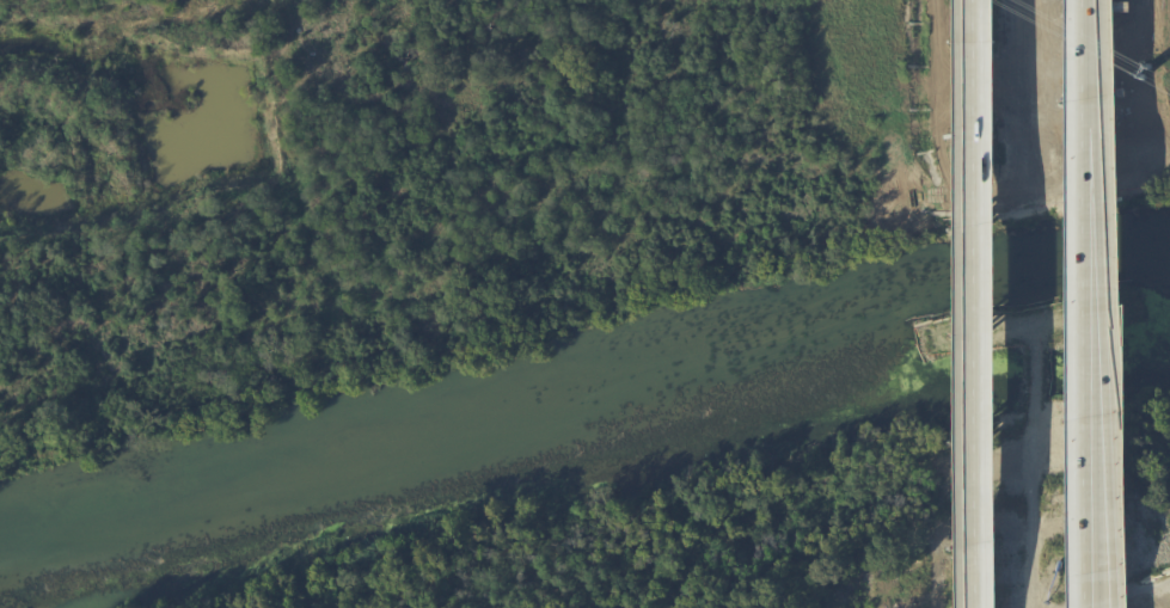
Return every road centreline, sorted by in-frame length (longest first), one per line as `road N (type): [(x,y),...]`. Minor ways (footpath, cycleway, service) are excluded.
road 1 (motorway): [(1101,607),(1091,0)]
road 2 (motorway): [(971,0),(970,607)]

